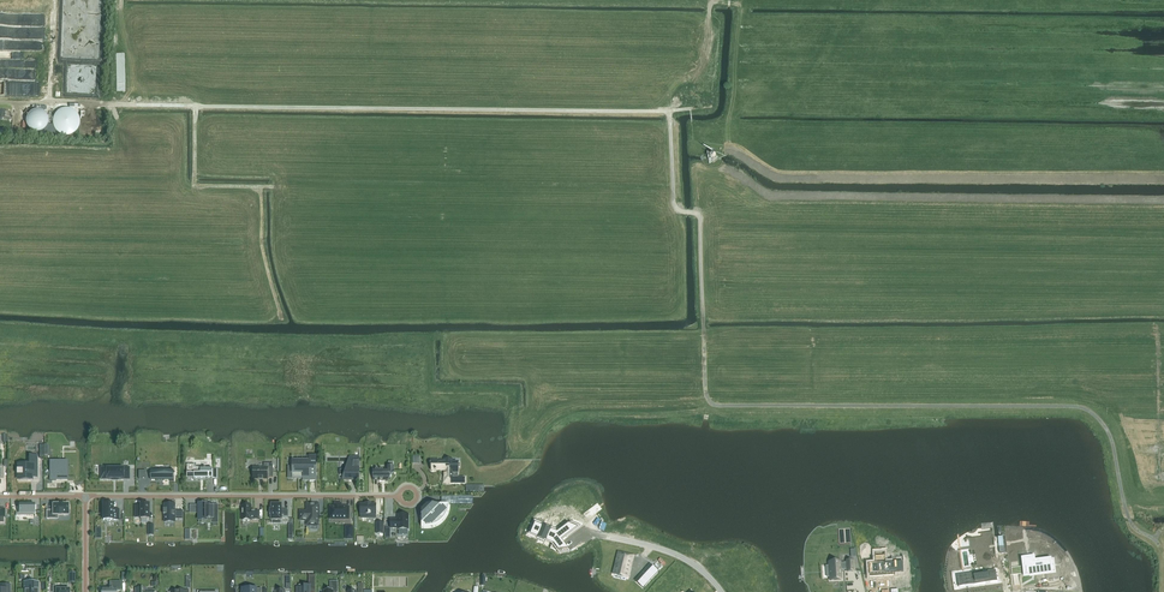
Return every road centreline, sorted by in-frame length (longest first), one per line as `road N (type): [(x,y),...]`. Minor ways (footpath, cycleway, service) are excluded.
road 1 (track): [(1156,543),(1130,521),(1107,433),(1085,409),(712,403),(705,390),(702,220),(673,205),(668,111)]
road 2 (track): [(283,320),(261,241),(261,192),(194,188),(196,106),(700,107)]
road 3 (residential): [(86,495),(409,495)]
road 4 (residential): [(721,591),(672,553),(609,536)]

